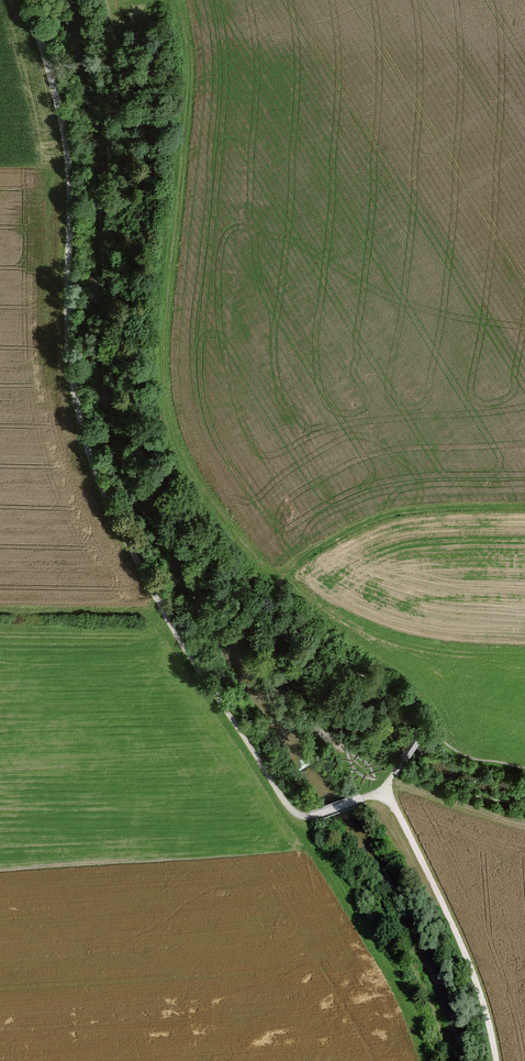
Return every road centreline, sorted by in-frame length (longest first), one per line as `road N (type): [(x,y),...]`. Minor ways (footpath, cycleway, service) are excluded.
road 1 (track): [(385,794),(306,815),(295,809),(178,635),(110,508),(90,454),(71,358),(70,161),(27,0)]
road 2 (track): [(500,1060),(448,915),(385,794)]
road 3 (track): [(282,576),(382,517),(524,511)]

